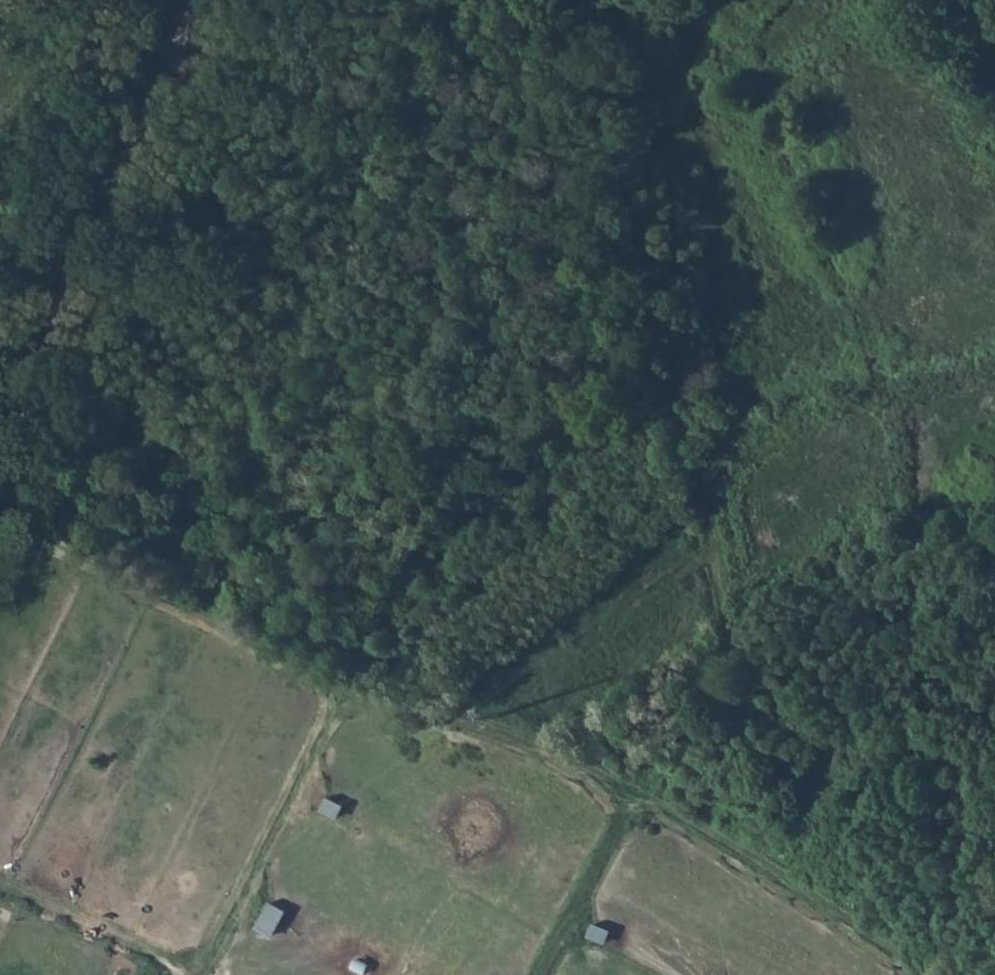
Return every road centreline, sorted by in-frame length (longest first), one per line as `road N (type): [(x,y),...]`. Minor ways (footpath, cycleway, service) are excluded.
road 1 (tertiary): [(0,461),(206,0)]
road 2 (track): [(534,974),(627,803),(609,782)]

